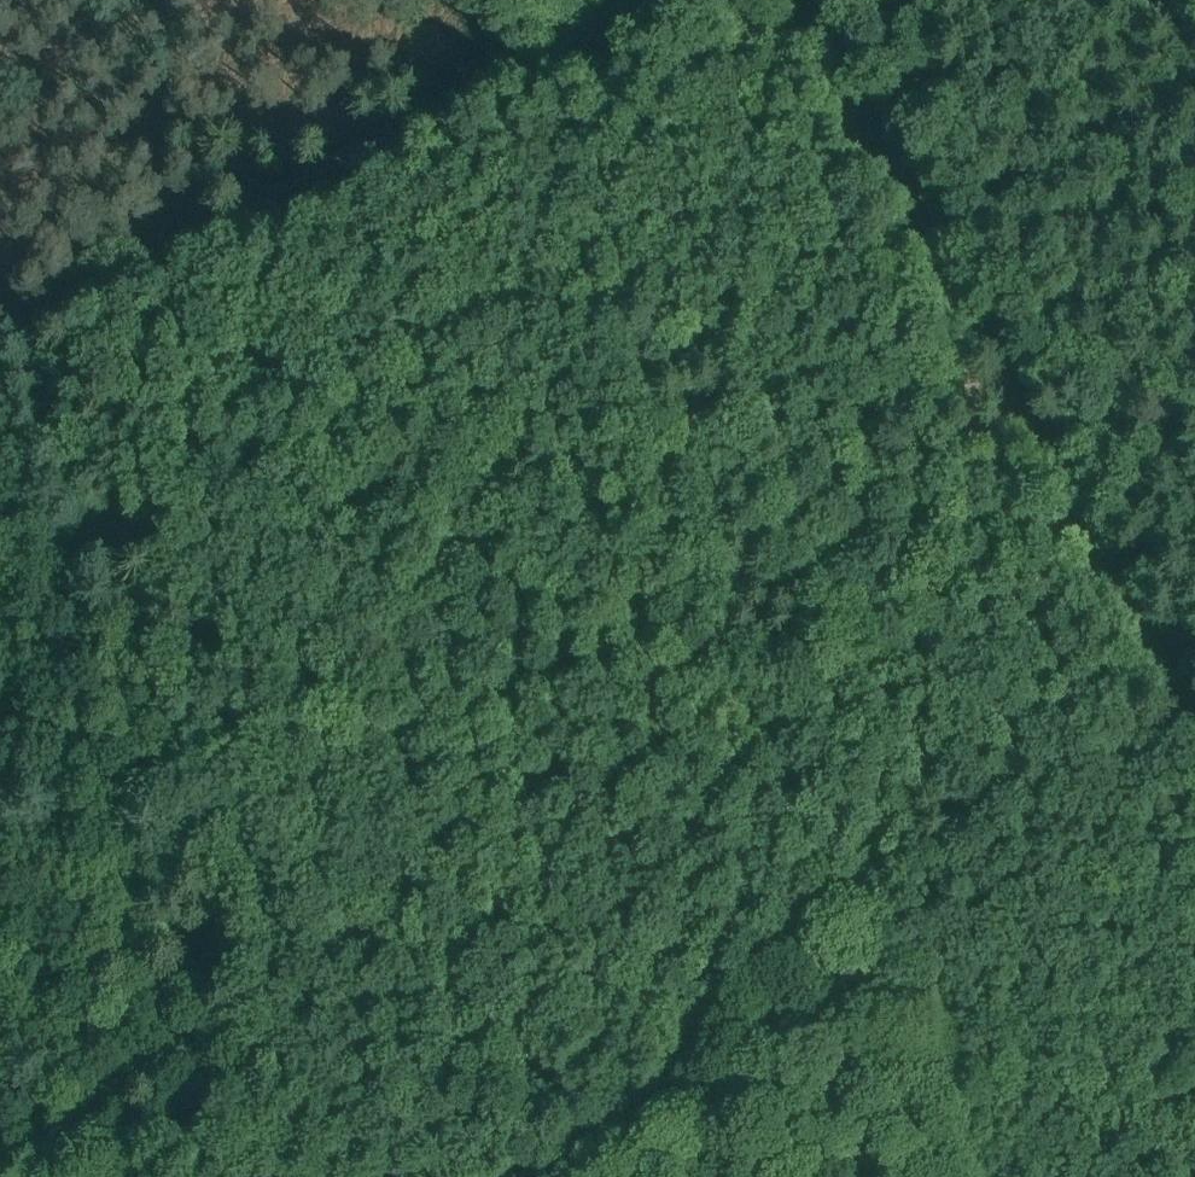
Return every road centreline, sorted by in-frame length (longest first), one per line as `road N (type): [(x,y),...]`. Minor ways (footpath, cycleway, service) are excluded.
road 1 (track): [(804,0),(1194,724)]
road 2 (track): [(0,344),(635,0)]

